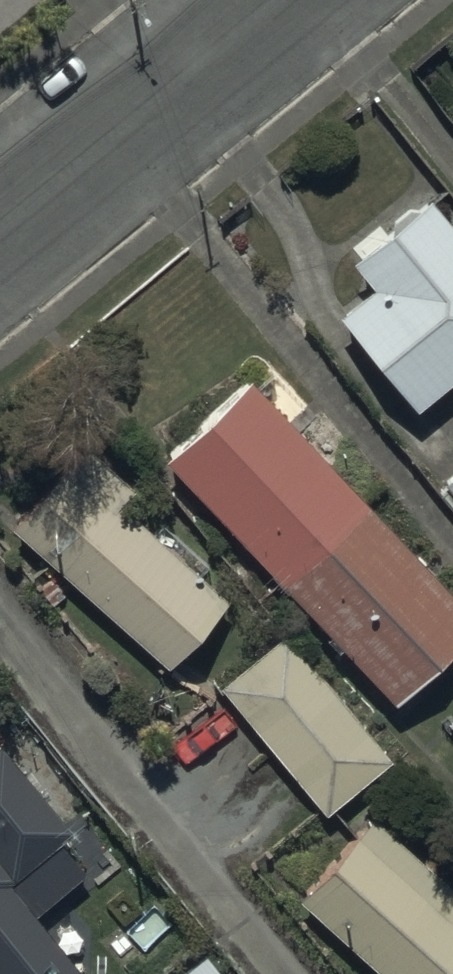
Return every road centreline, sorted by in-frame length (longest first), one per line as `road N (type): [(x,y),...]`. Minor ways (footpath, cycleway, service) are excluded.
road 1 (unclassified): [(283,0),(0,233)]

